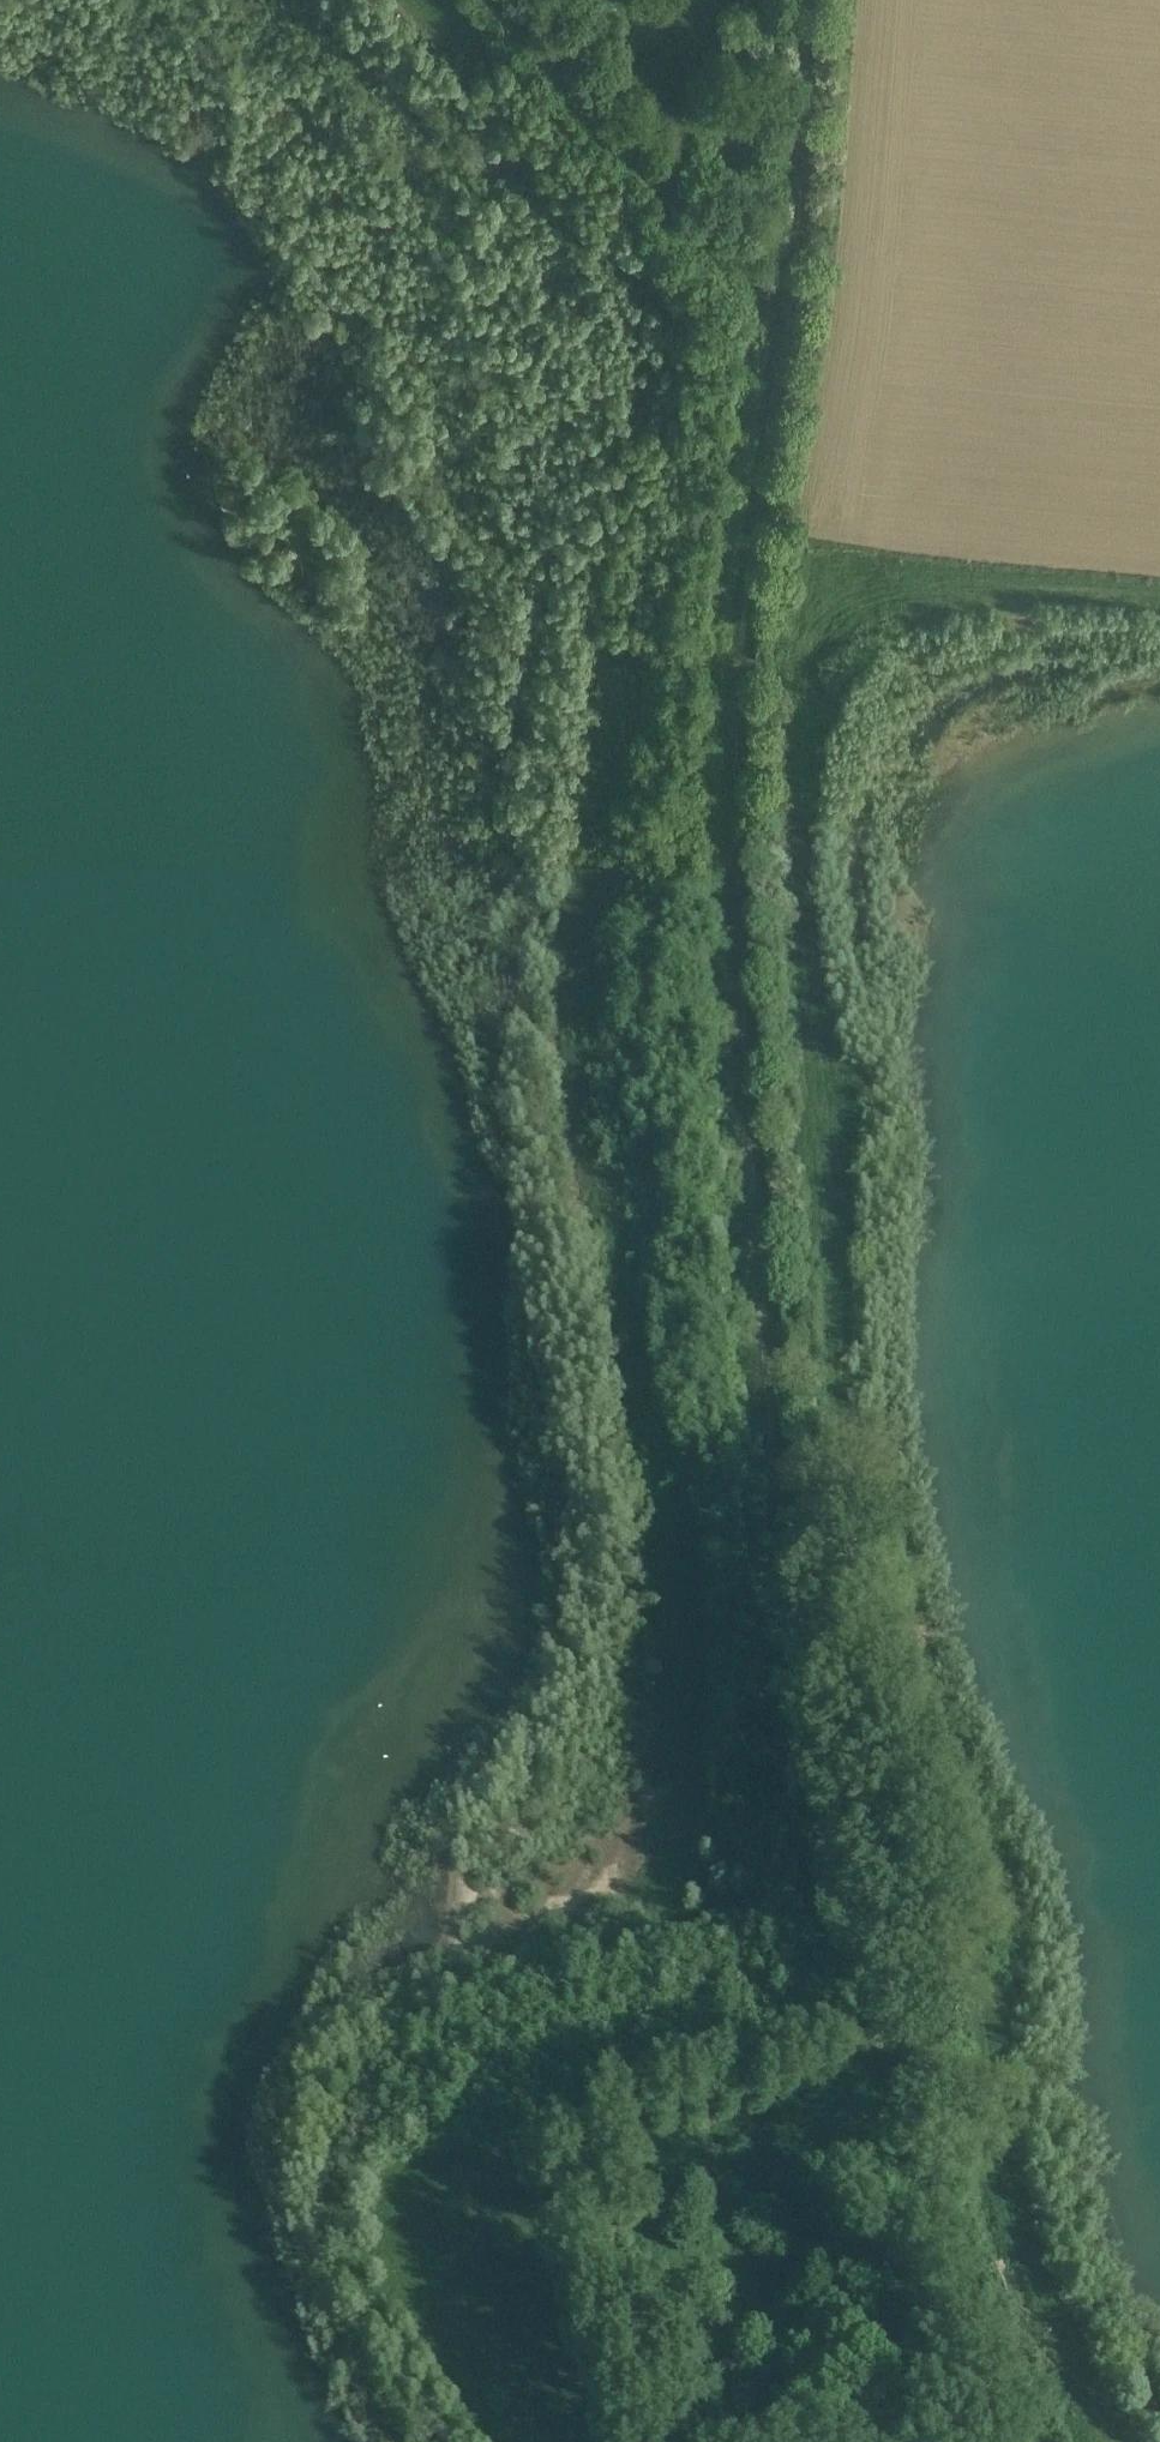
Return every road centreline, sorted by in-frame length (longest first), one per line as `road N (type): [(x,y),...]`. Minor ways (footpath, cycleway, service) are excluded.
road 1 (track): [(867,1961),(818,1762),(755,1175),(743,963),(741,638),(783,394),(805,175),(808,0)]

